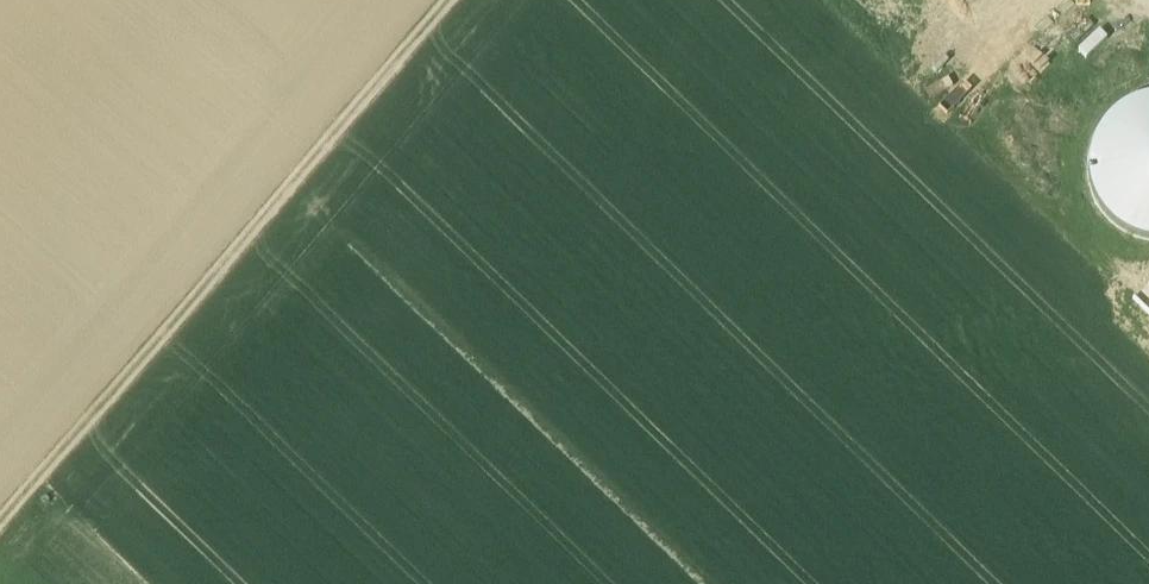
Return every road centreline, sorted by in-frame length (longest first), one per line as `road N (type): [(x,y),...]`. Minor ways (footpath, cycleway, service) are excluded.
road 1 (track): [(0,527),(450,0)]

